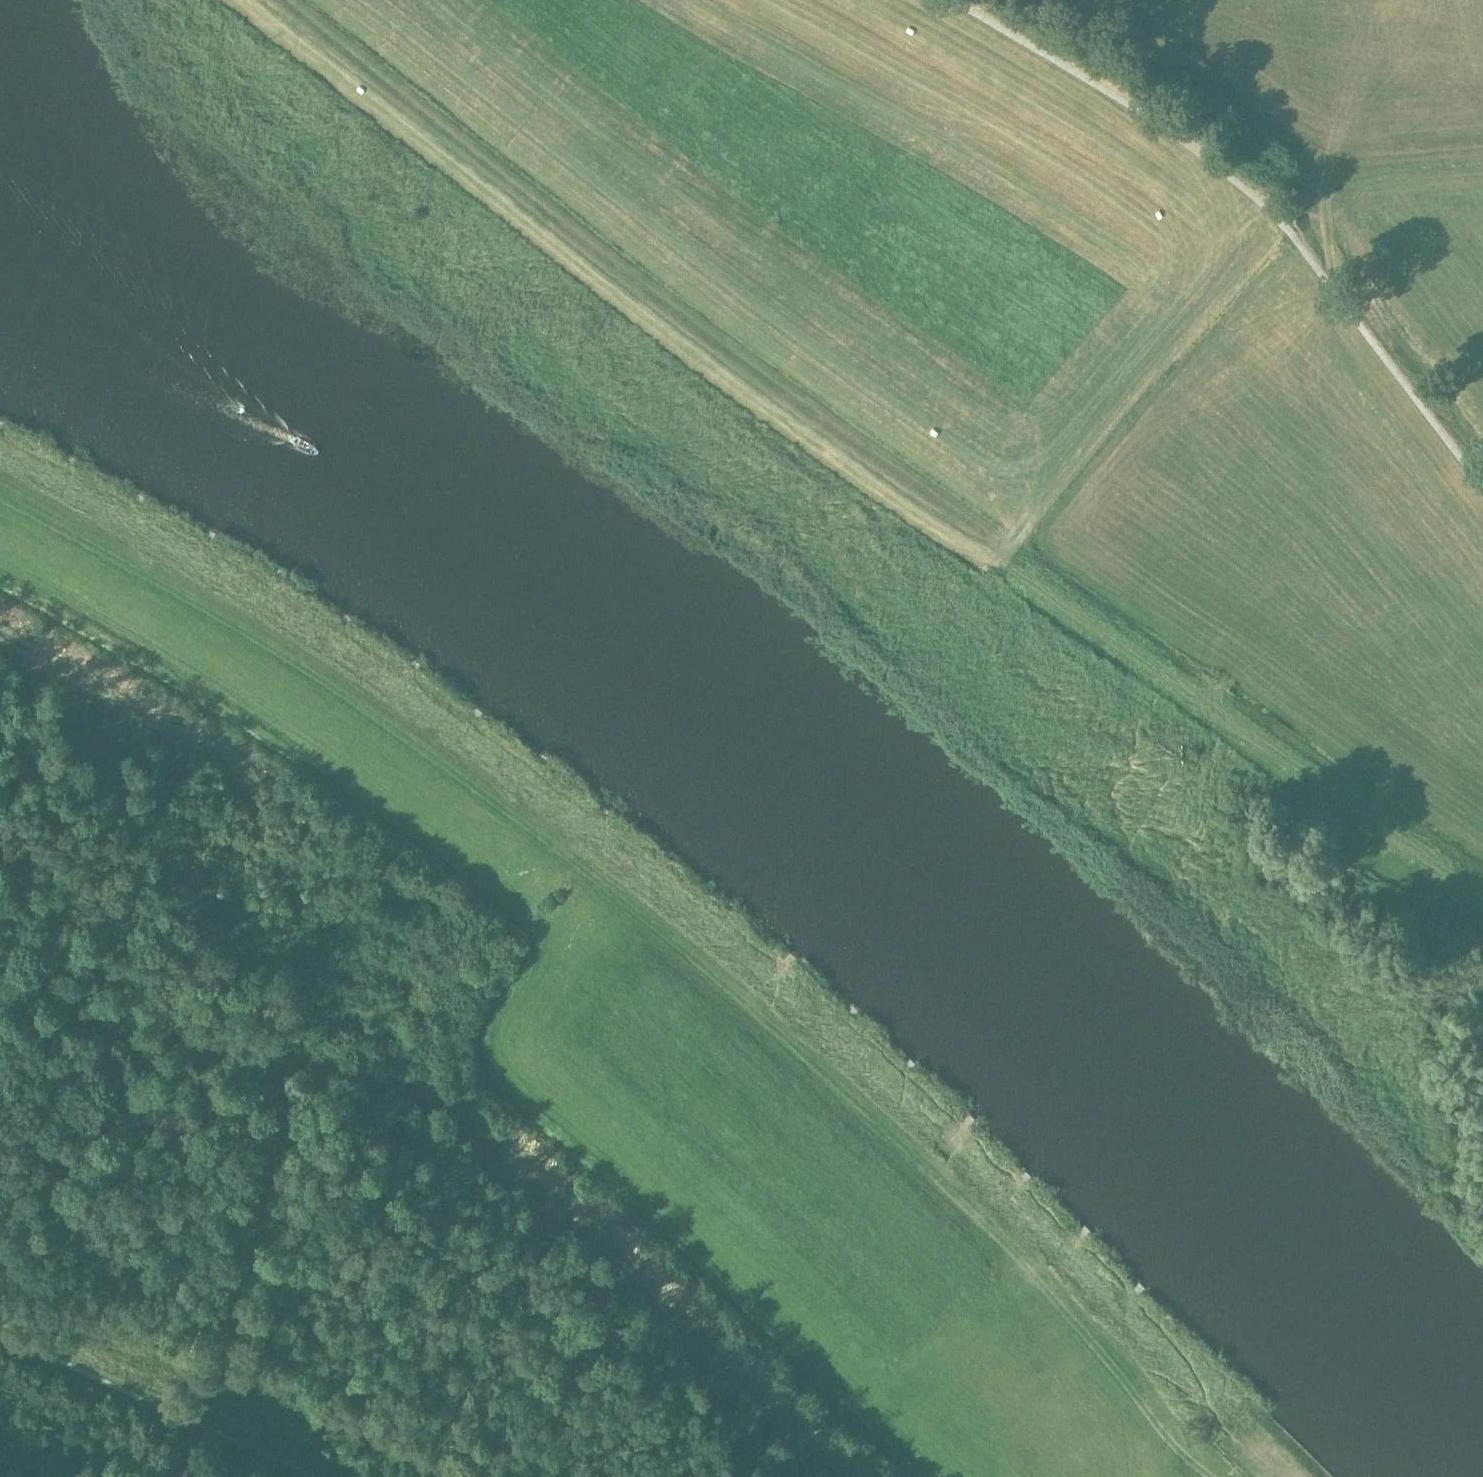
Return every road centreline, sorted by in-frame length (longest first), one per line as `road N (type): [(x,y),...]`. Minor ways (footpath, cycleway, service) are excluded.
road 1 (track): [(1224,1476),(748,998),(397,740),(246,642),(0,500)]
road 2 (track): [(332,1476),(0,1325)]

